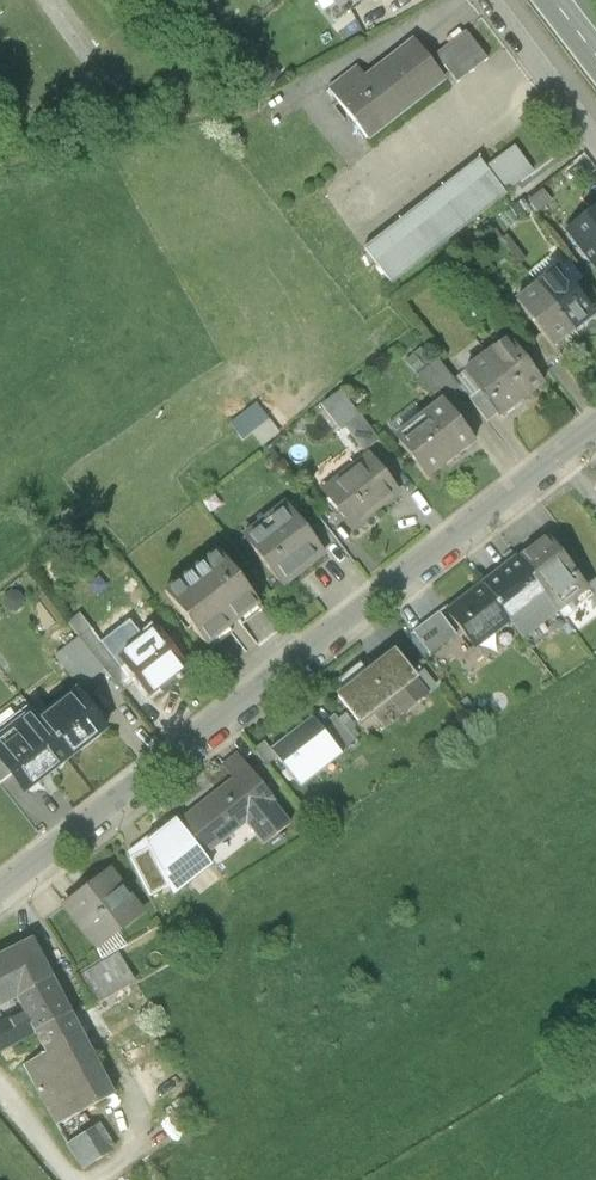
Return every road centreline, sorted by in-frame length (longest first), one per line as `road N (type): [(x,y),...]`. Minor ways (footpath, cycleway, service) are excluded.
road 1 (residential): [(595,431),(0,891)]
road 2 (unclassified): [(489,0),(595,141)]

